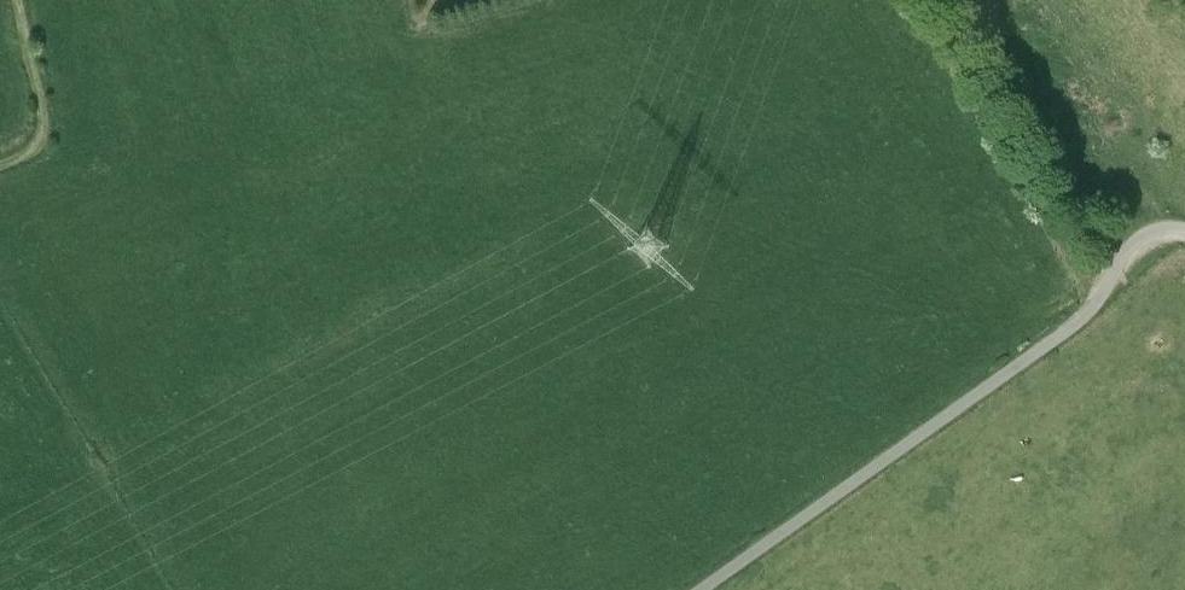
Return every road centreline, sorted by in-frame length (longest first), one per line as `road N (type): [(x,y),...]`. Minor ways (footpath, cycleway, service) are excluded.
road 1 (track): [(1184,232),(1138,242),(1069,331),(702,589)]
road 2 (track): [(0,173),(42,142),(43,107),(19,0)]

